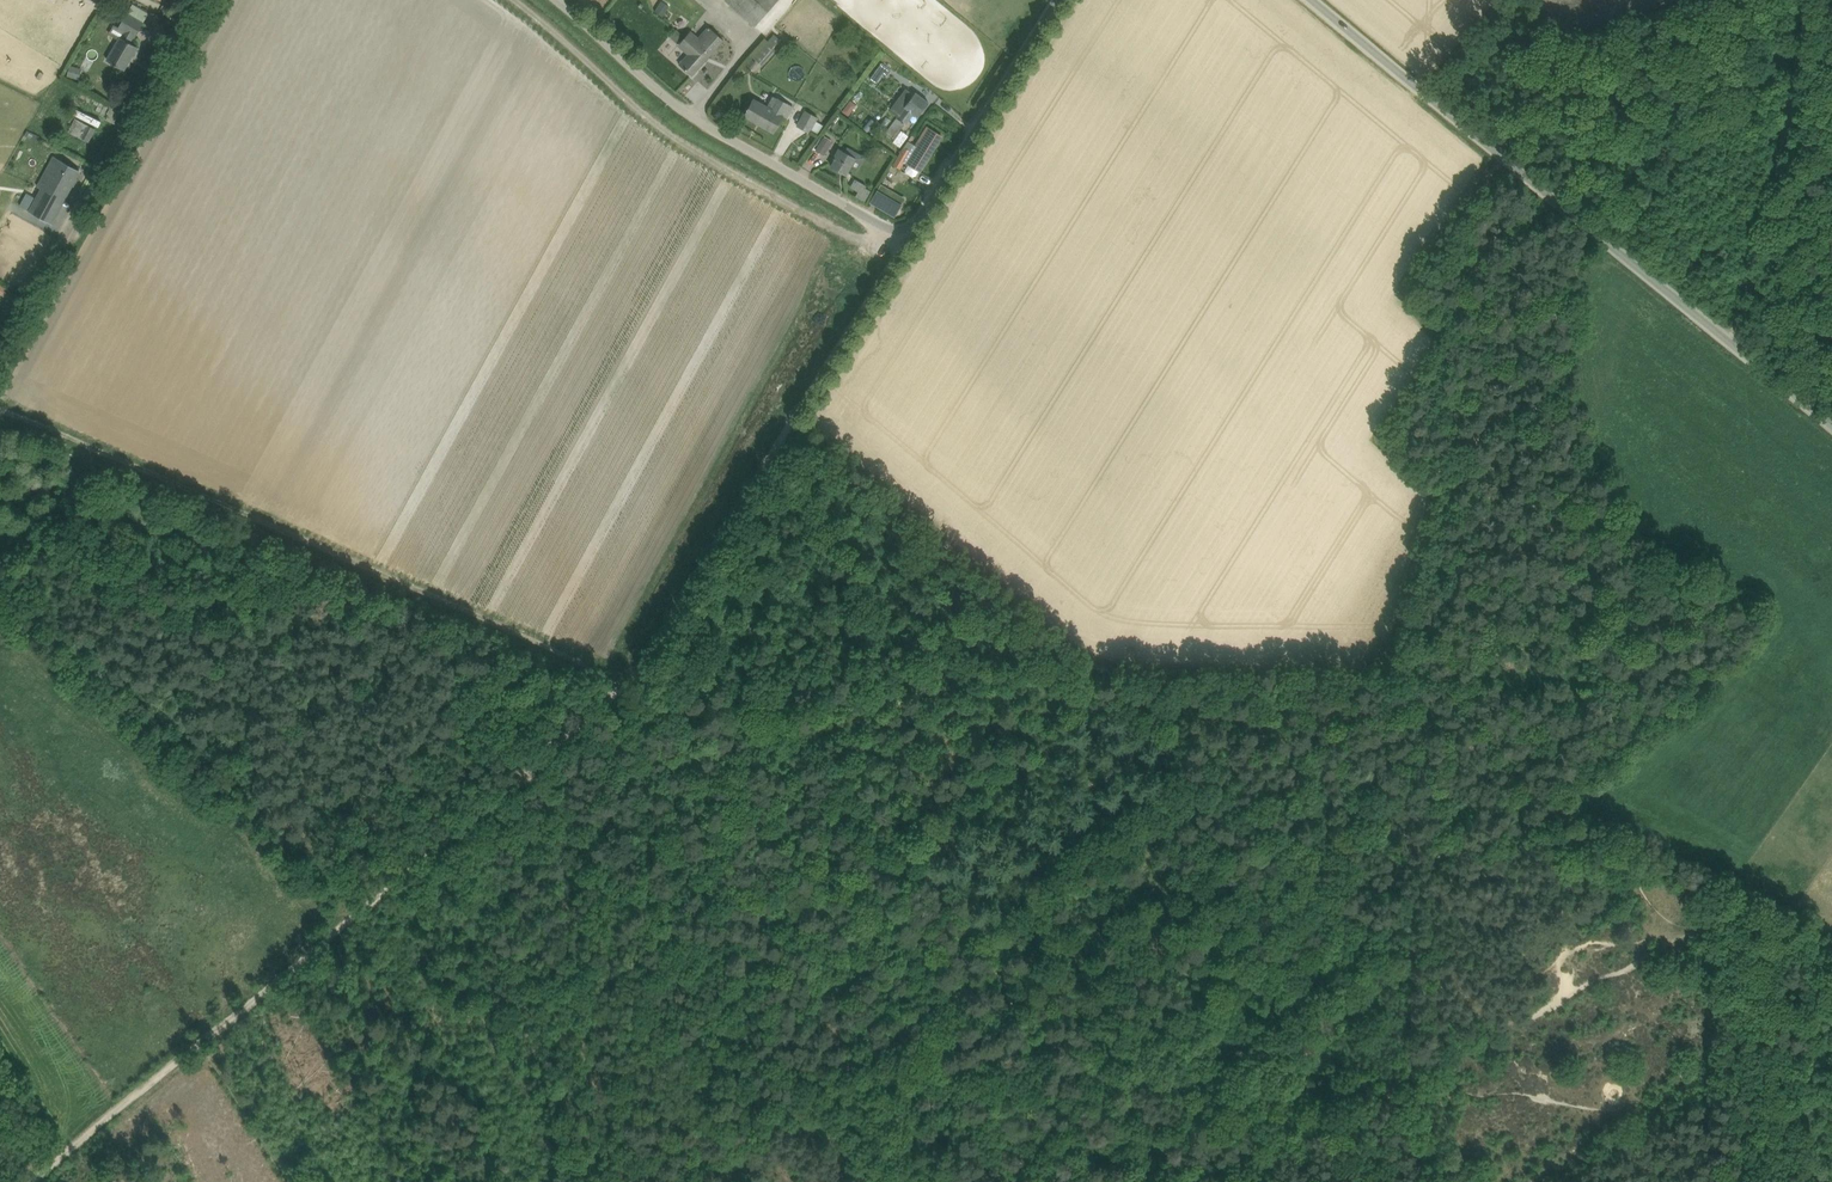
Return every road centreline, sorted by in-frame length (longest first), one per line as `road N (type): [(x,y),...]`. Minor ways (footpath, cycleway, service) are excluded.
road 1 (unclassified): [(1831,430),(1314,0)]
road 2 (track): [(528,768),(645,669),(902,255),(903,236)]
road 3 (track): [(36,1181),(528,768)]
road 4 (track): [(633,683),(92,450)]
road 5 (track): [(528,768),(739,1030),(899,1181)]
road 6 (track): [(1484,1031),(1416,955),(1082,668)]
road 7 (unclassified): [(903,236),(703,124),(555,0)]
road 8 (track): [(0,355),(196,0)]
road 9 (track): [(1806,0),(1806,73),(1738,350)]
road 10 (unclassified): [(903,236),(1057,0)]
road 11 (track): [(1716,930),(1751,957),(1750,1181)]
road 12 (track): [(199,1048),(292,1181)]

